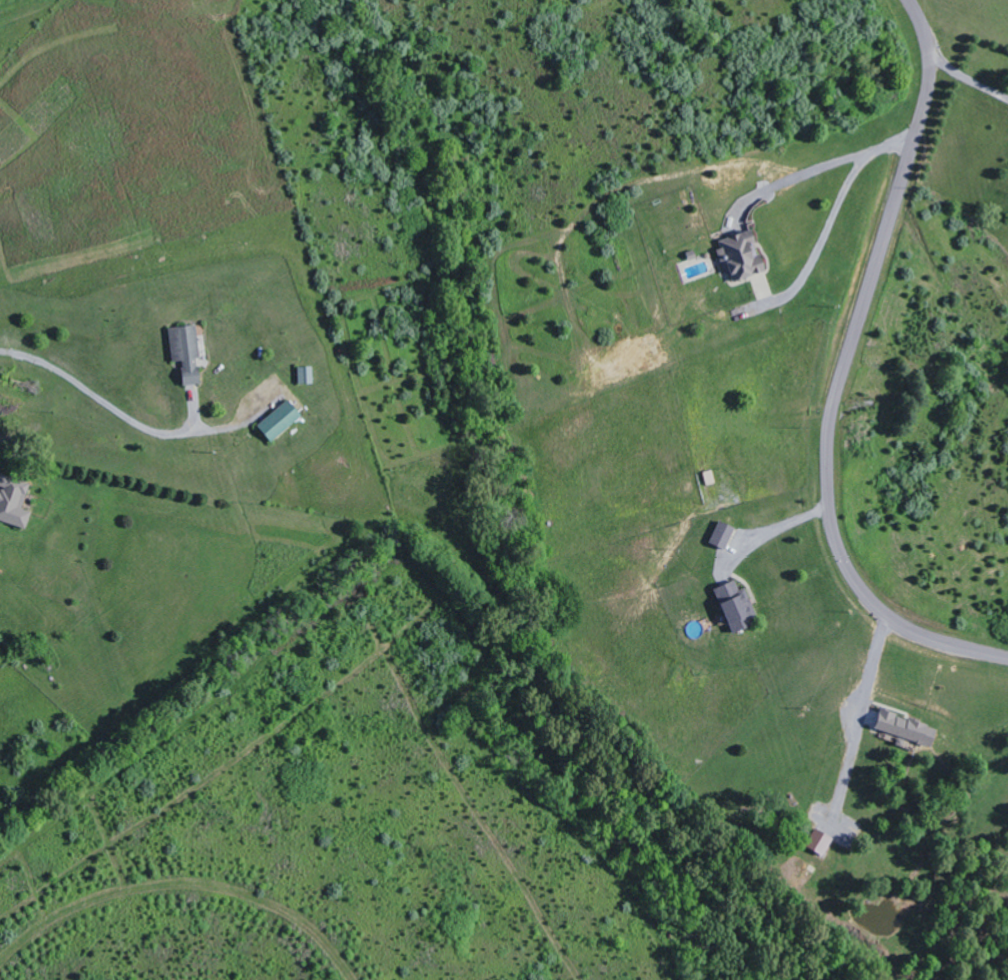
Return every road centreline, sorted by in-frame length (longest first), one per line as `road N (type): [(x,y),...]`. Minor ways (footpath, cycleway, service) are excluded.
road 1 (residential): [(904,0),(925,29),(930,68),(823,438),(827,510),(845,570),(883,620),(1007,660)]

